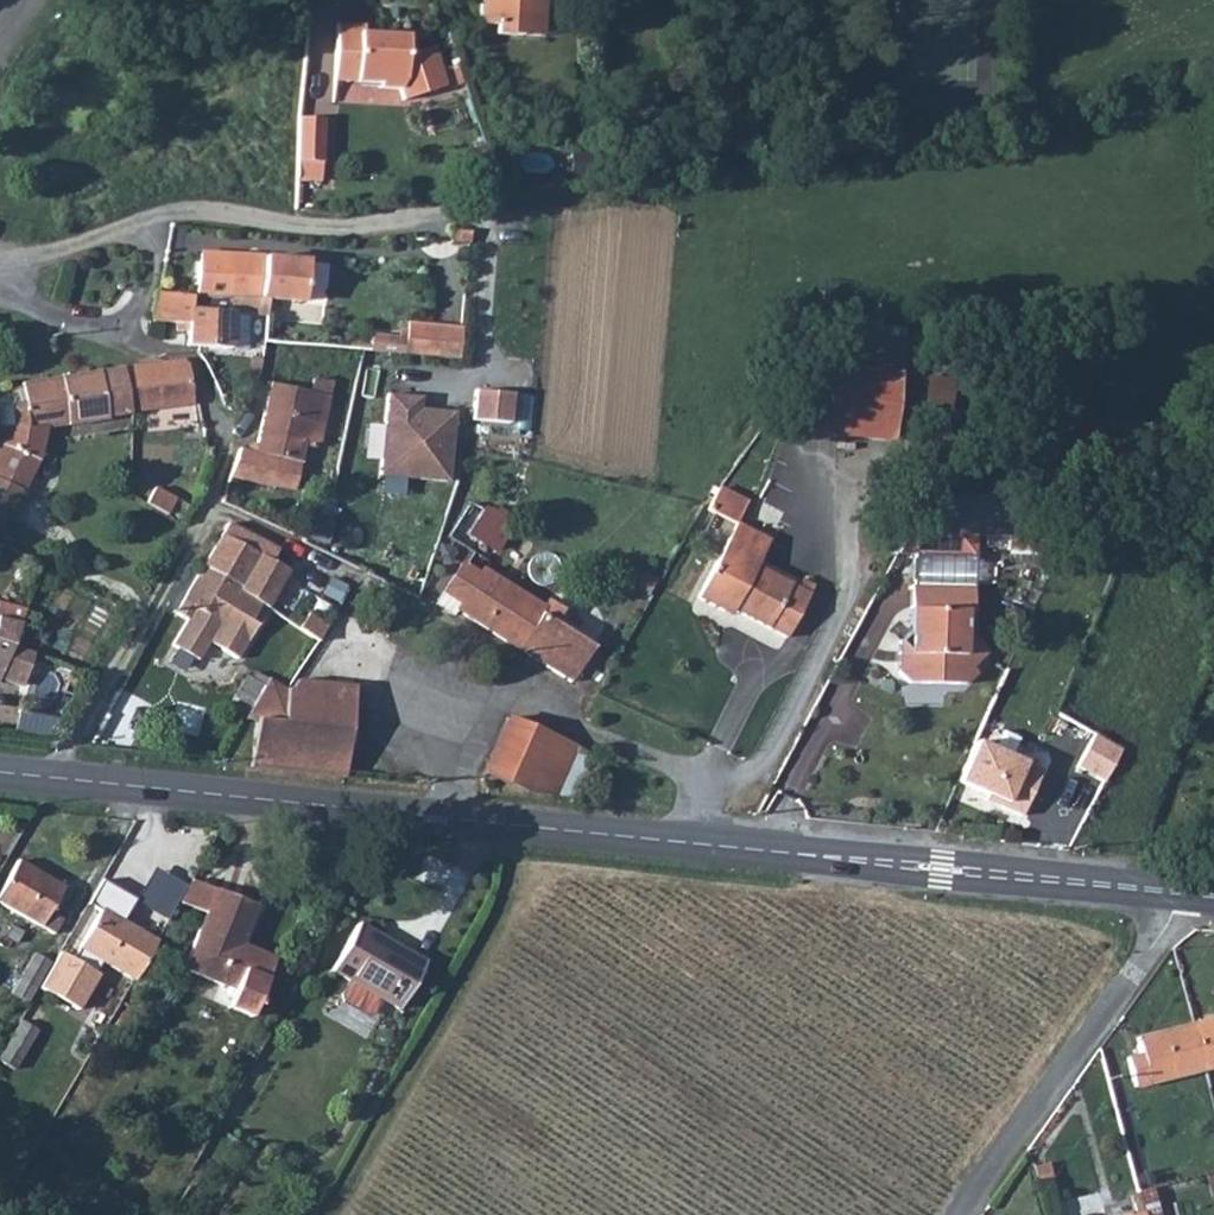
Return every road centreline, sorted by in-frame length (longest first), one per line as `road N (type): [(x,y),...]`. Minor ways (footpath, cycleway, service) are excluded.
road 1 (tertiary): [(691,847),(1176,896)]
road 2 (residential): [(6,288),(188,220),(309,230),(432,227)]
road 3 (tertiary): [(48,778),(446,821)]
road 4 (residential): [(964,1214),(1170,926),(1176,896)]
road 5 (residential): [(446,821),(447,766),(490,708),(535,711),(690,771)]
road 6 (residential): [(6,288),(195,361),(221,425),(244,426),(256,393)]
road 7 (residential): [(690,771),(781,676),(833,572)]
road 8 (tertiary): [(446,821),(691,847)]
road 9 (track): [(142,621),(212,491),(224,456),(221,425)]
road 10 (unclassified): [(48,778),(142,621)]

